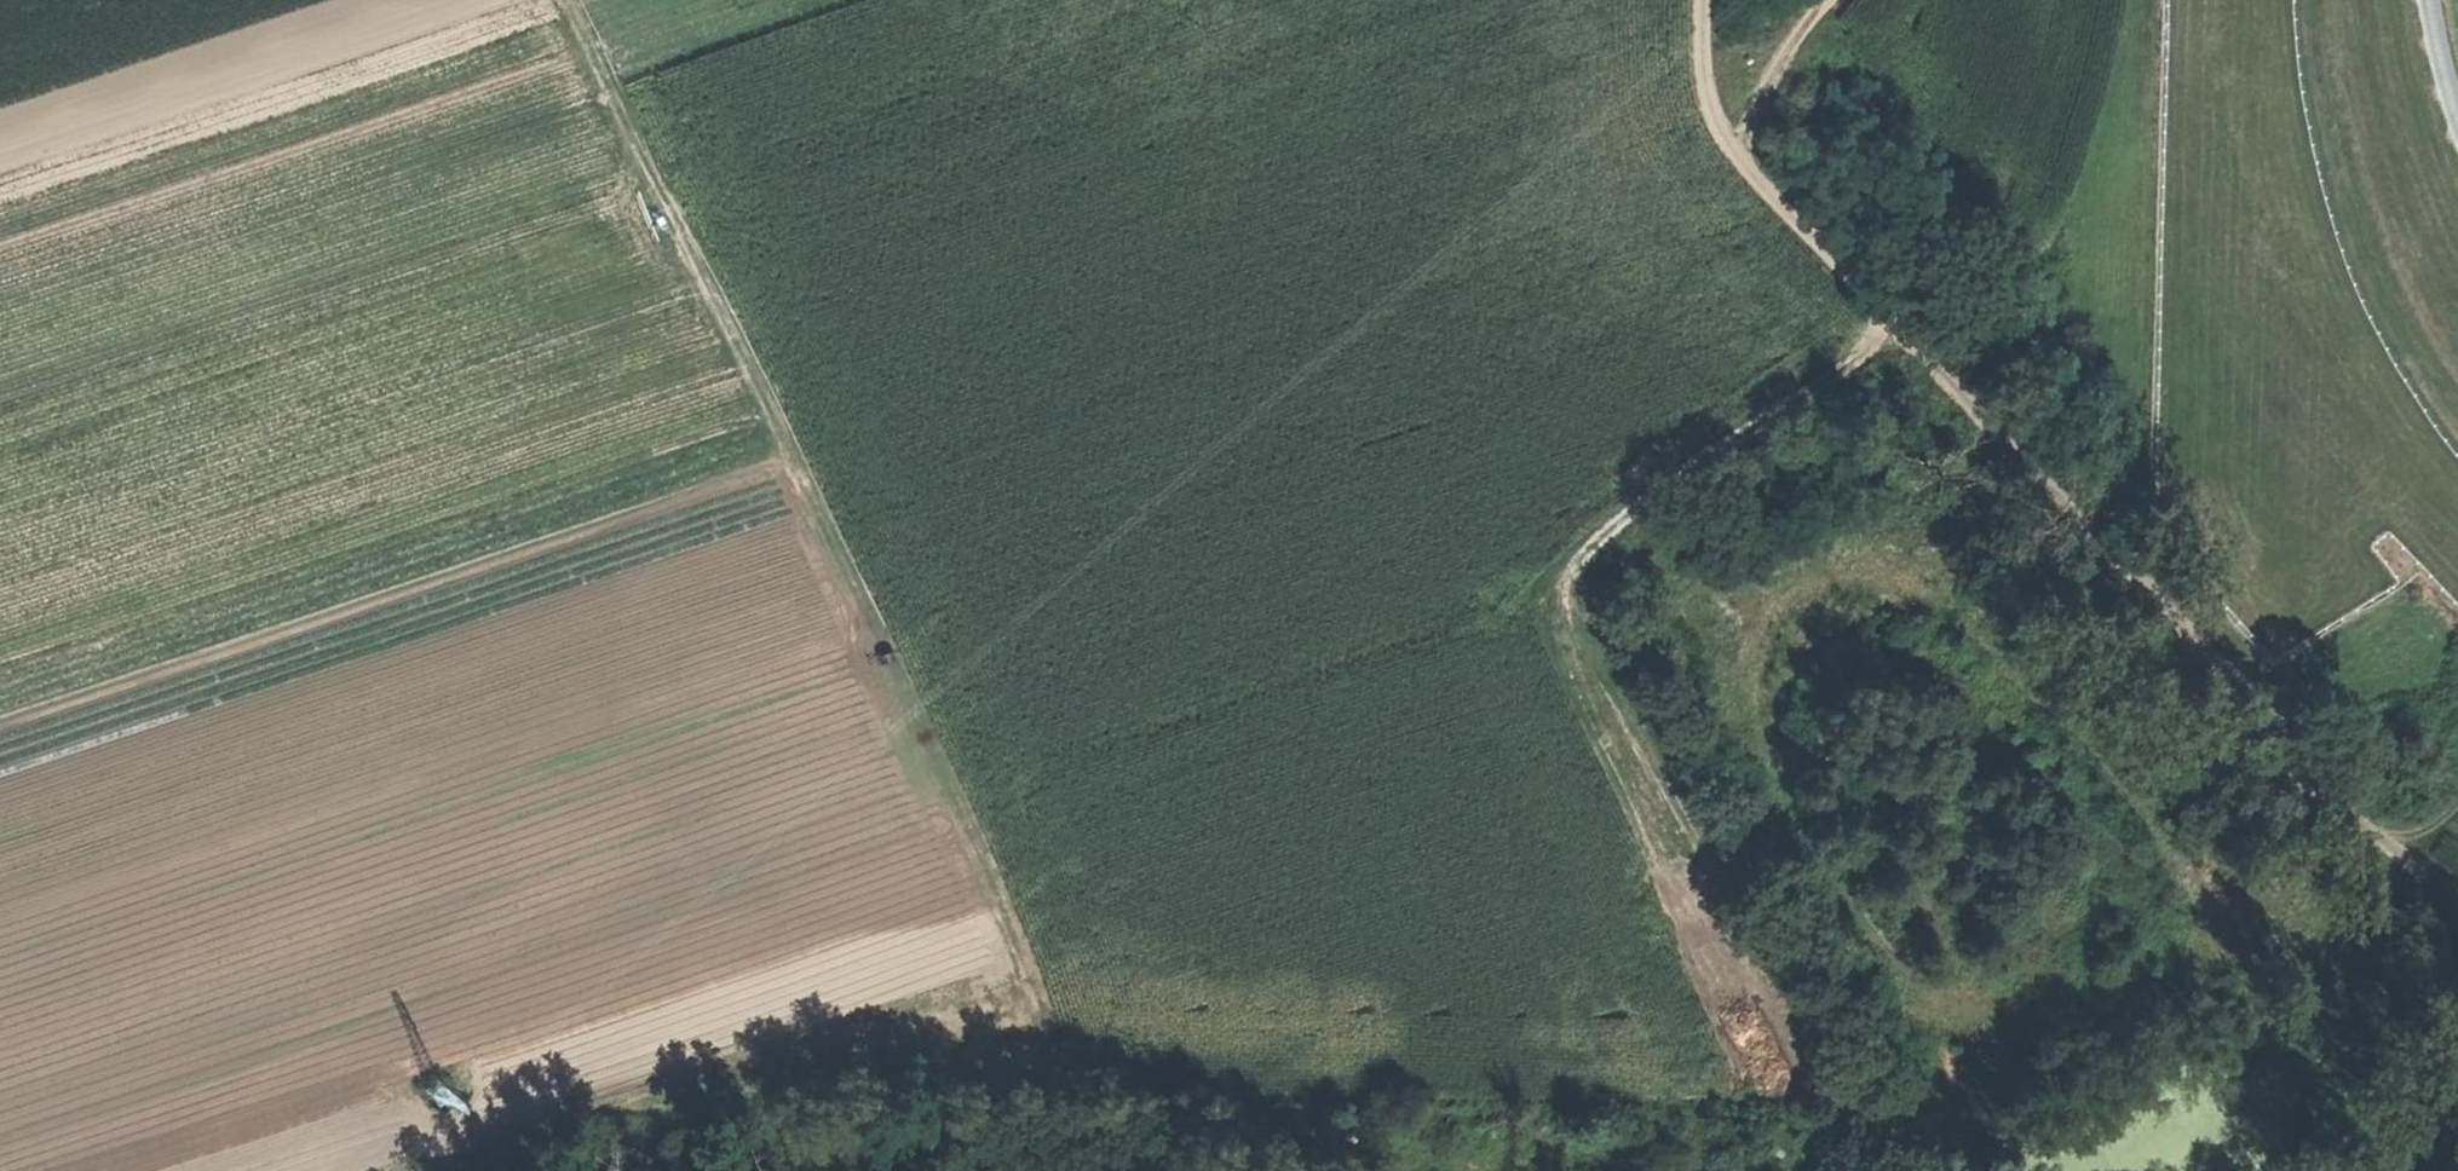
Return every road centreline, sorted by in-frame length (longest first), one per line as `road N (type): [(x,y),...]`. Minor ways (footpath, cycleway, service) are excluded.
road 1 (track): [(1705,0),(1715,102),(1754,172),(2220,670),(2457,895)]

